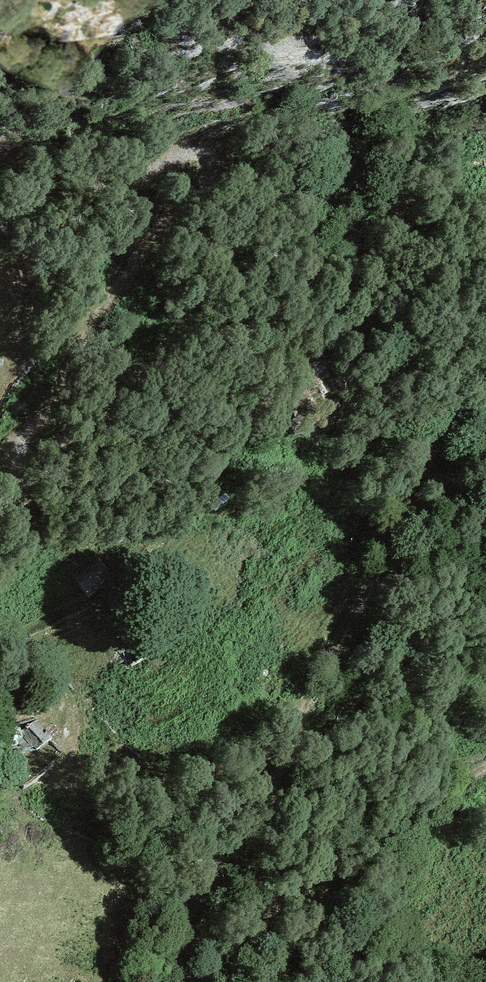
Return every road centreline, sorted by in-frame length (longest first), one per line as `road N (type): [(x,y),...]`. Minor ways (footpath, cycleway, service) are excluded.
road 1 (track): [(333,318),(349,280),(394,221),(395,203),(380,200),(363,213),(303,267),(274,310),(242,332),(177,350),(40,457),(21,462),(10,453),(15,440),(46,419),(117,285),(215,158),(202,151),(167,159),(140,177),(0,209)]
road 2 (track): [(485,380),(420,468),(263,801),(213,867),(170,981)]
road 3 (track): [(210,981),(225,934),(343,867),(485,764)]
road 4 (track): [(333,318),(339,328),(355,328),(485,231)]

